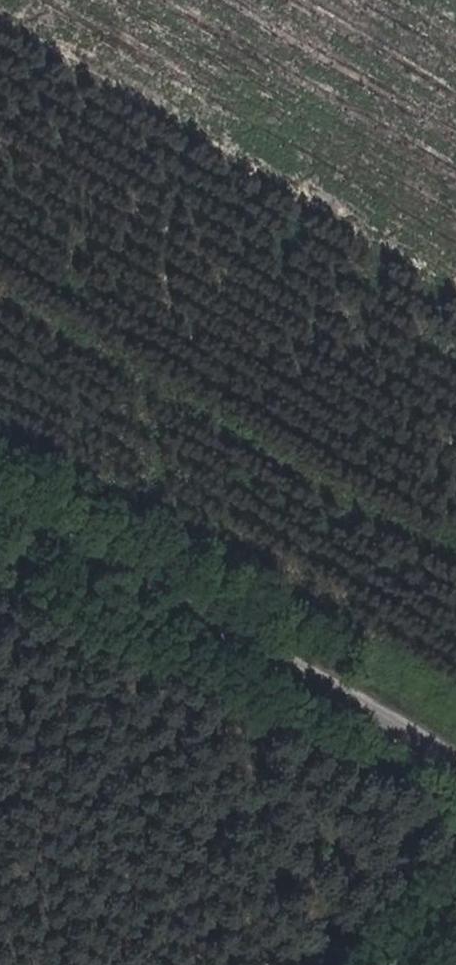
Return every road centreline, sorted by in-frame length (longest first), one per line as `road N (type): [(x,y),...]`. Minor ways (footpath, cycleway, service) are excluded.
road 1 (unclassified): [(0,510),(363,707),(455,767)]

